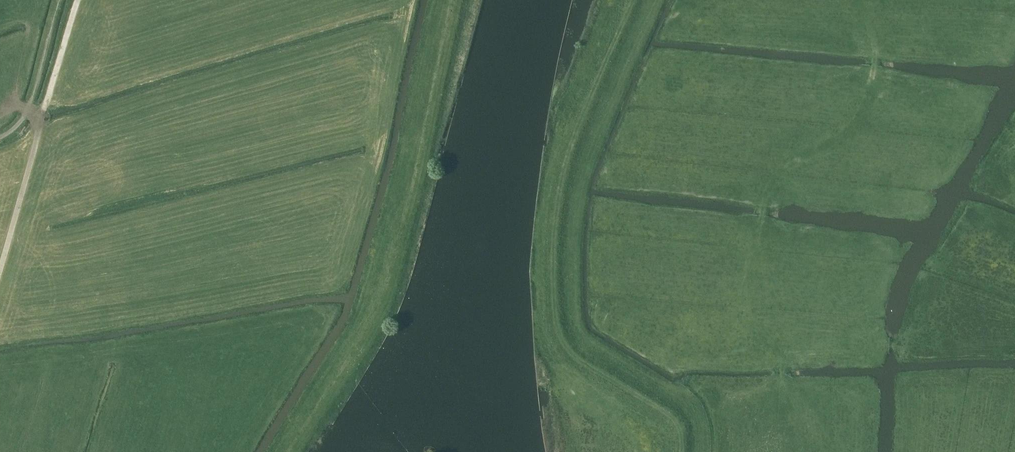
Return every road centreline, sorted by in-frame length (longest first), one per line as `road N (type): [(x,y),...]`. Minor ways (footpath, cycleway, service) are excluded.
road 1 (track): [(689,451),(689,413),(571,329),(563,228),(576,153),(645,0)]
road 2 (track): [(961,0),(880,51),(863,110),(771,188),(760,235),(781,363),(771,396)]
road 3 (track): [(77,0),(0,268)]
road 4 (unclassified): [(0,137),(30,105),(59,0)]

